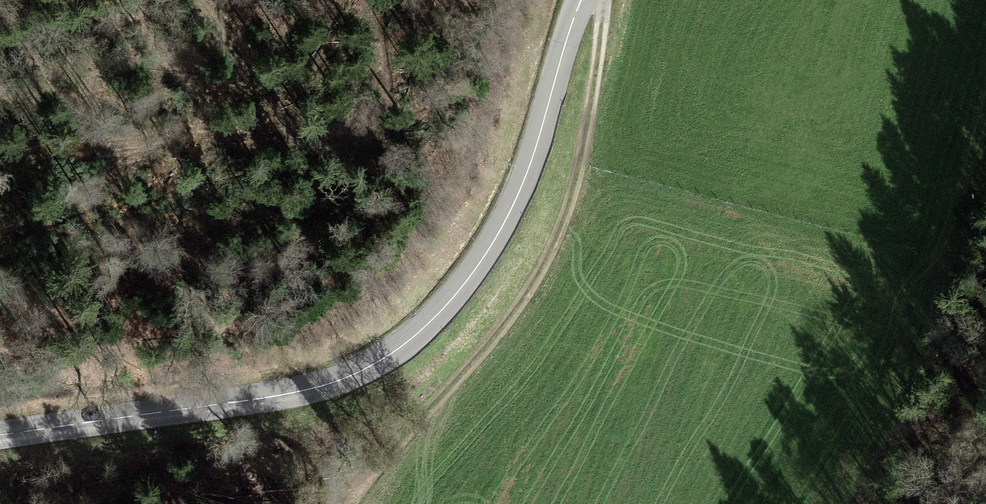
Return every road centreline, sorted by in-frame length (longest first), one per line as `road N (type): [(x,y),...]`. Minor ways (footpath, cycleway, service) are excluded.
road 1 (tertiary): [(579,0),(523,181),(453,296),(401,348),(344,379),(272,399),(0,431)]
road 2 (track): [(600,0),(578,183),(557,239),(520,306),(347,503)]
road 3 (track): [(288,138),(332,154),(360,153),(362,0)]

